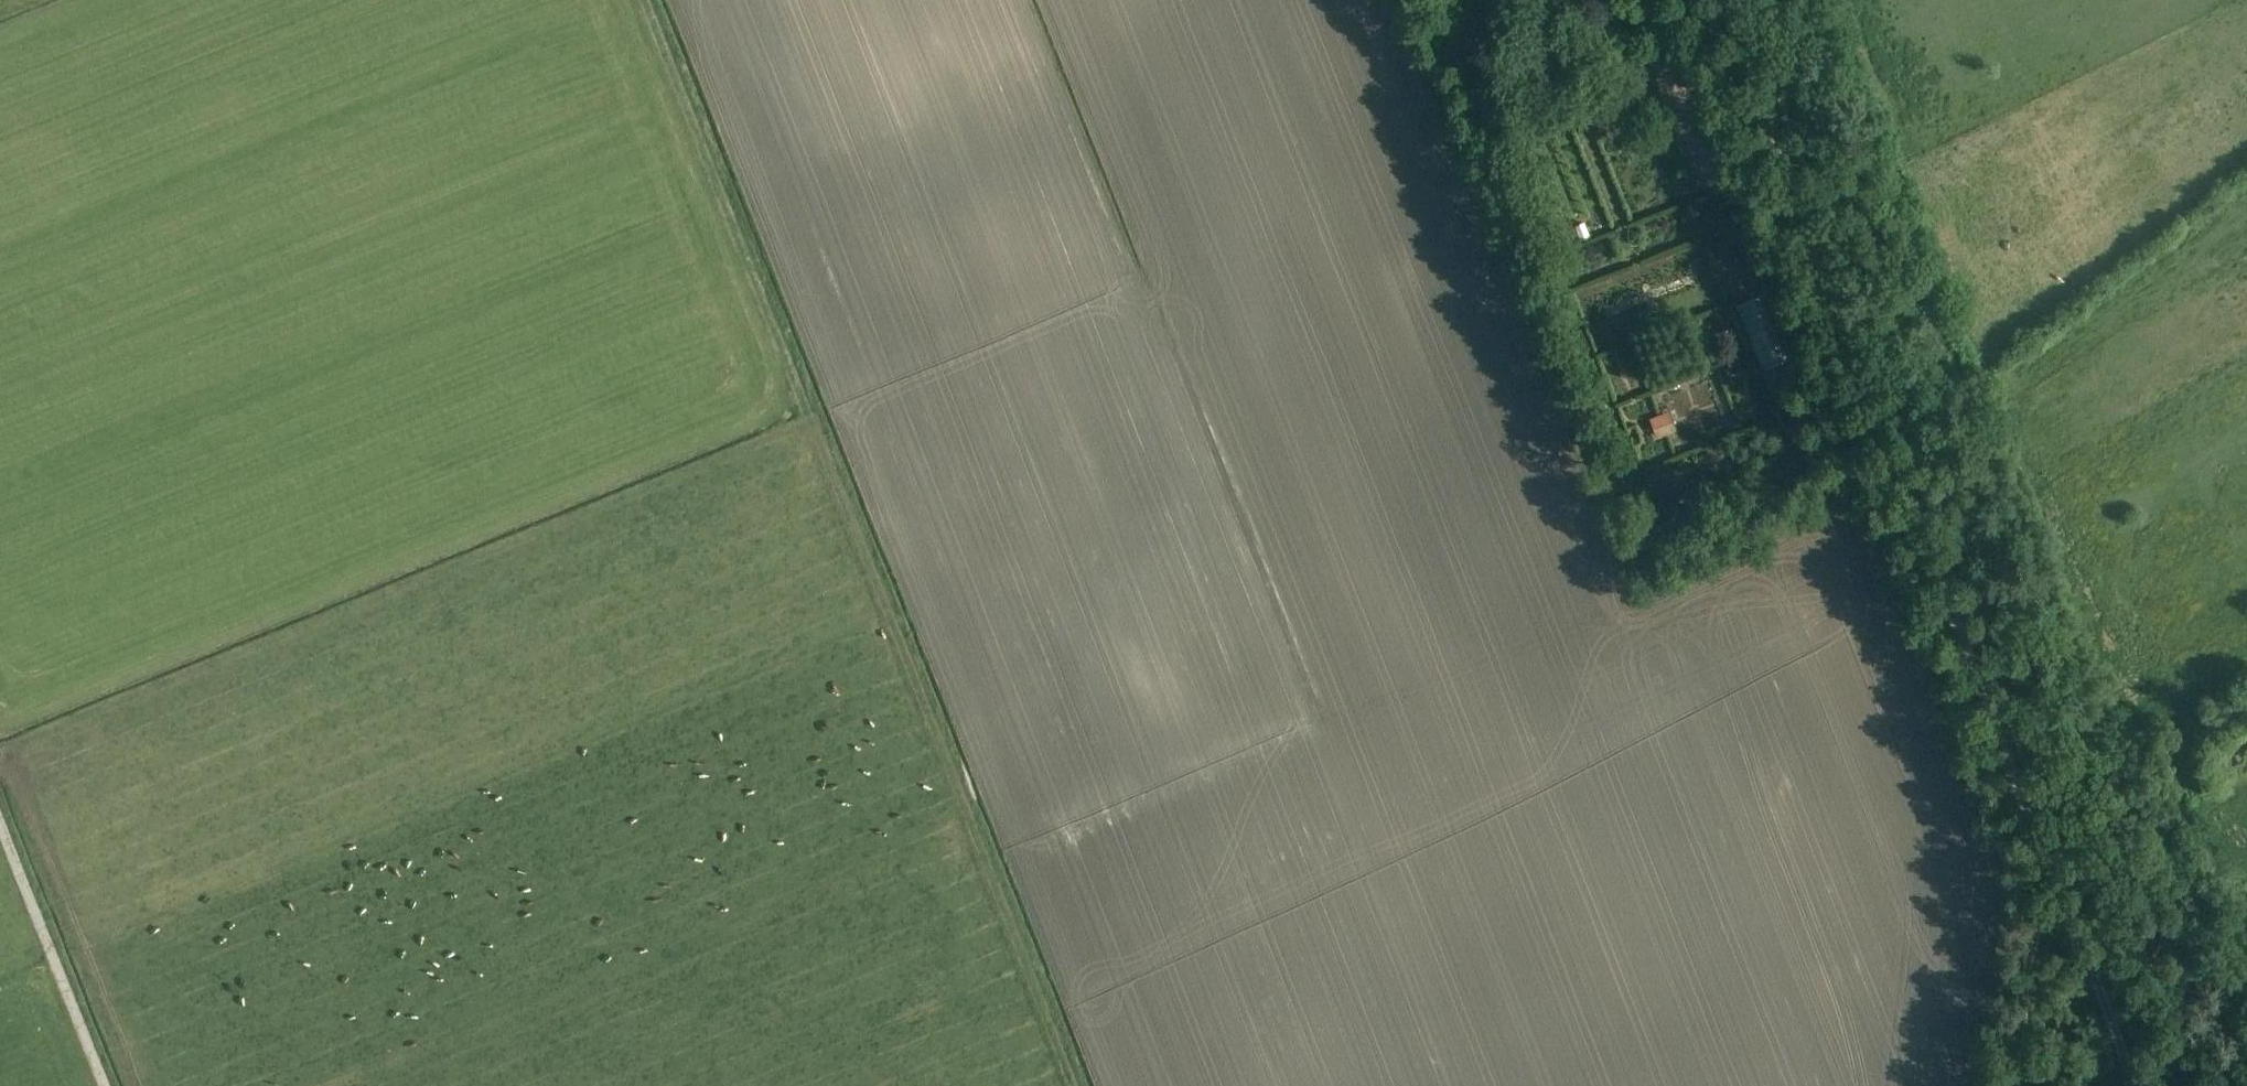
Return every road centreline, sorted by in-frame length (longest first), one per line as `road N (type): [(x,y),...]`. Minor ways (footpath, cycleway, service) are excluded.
road 1 (track): [(2059,878),(1730,0)]
road 2 (track): [(0,826),(103,1085)]
road 3 (track): [(2140,1085),(2059,878)]

